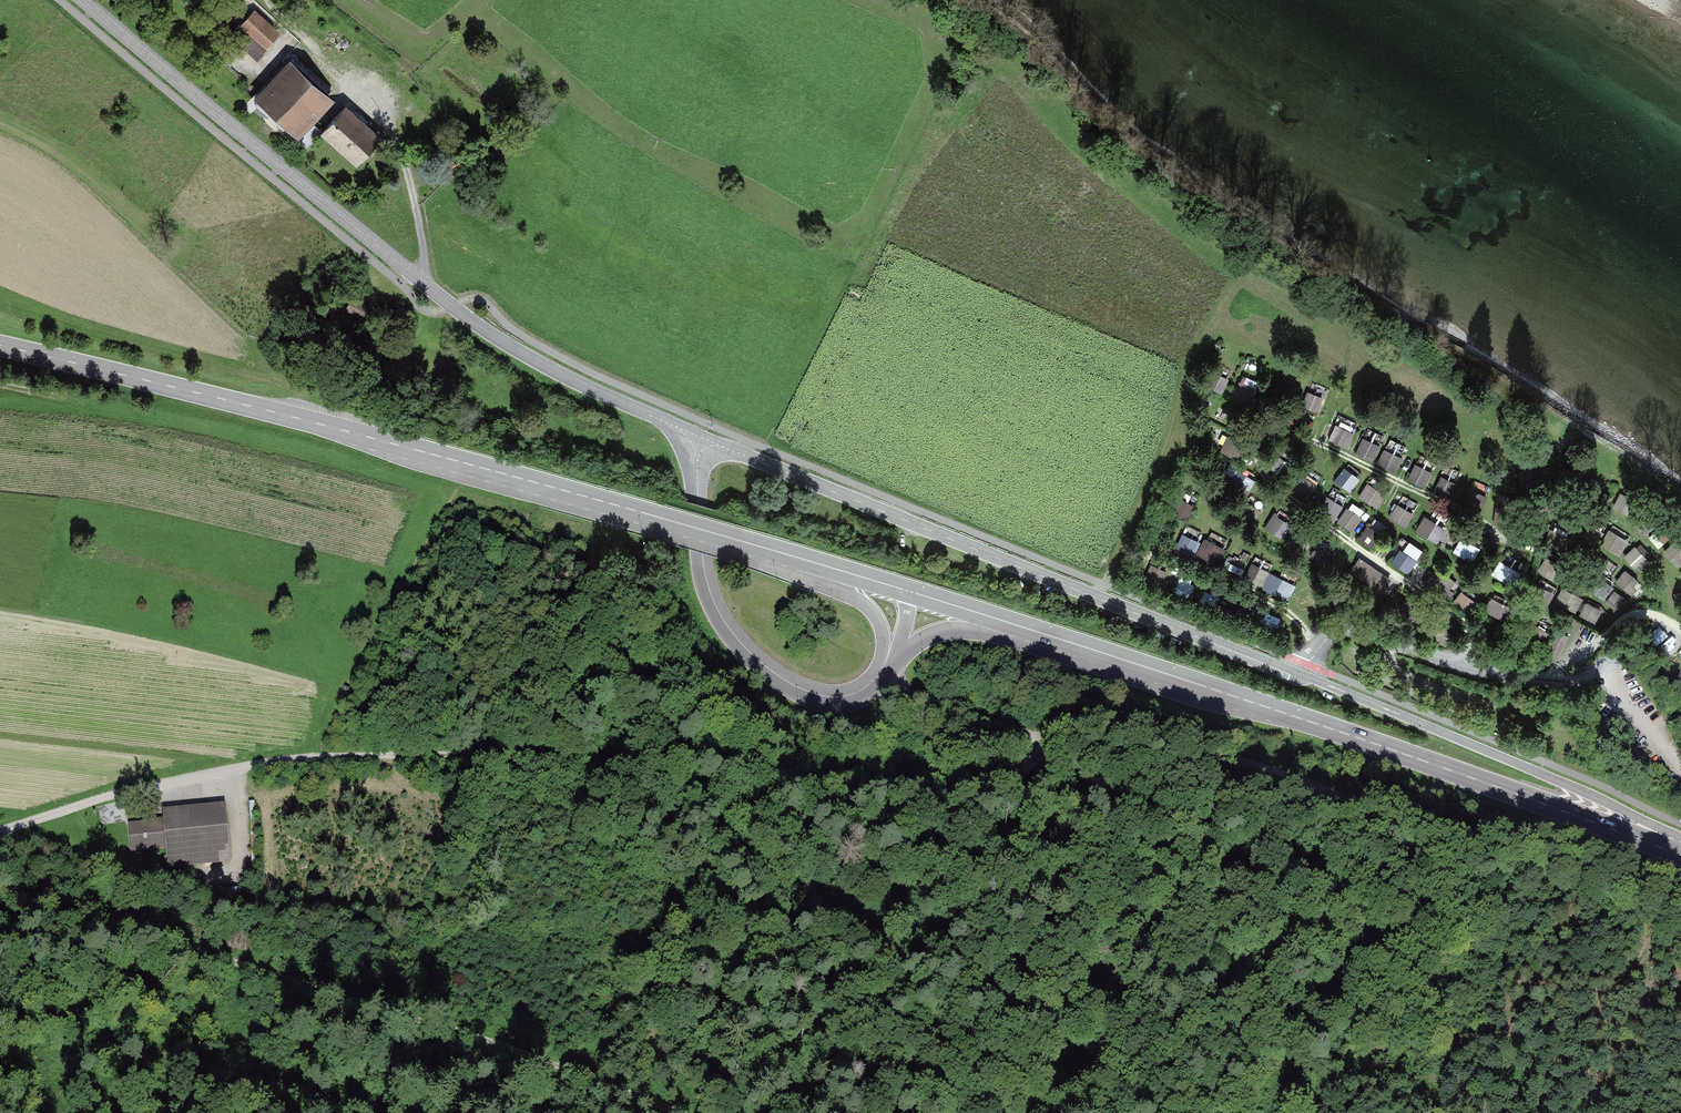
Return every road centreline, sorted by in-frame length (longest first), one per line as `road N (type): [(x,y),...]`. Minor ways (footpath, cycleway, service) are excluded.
road 1 (track): [(0,833),(302,757),(451,749),(807,770),(984,793),(1009,786),(1041,739)]
road 2 (tertiary): [(1680,837),(1315,680),(698,444)]
road 3 (tertiary): [(83,0),(453,307),(546,367),(698,444)]
road 4 (track): [(0,892),(413,1017),(670,1112)]
road 5 (track): [(1041,739),(1119,733),(1192,742),(1465,843),(1542,843),(1680,890)]
road 6 (primary): [(612,504),(0,346)]
road 7 (track): [(1488,525),(1297,435),(1264,442),(1259,456),(1276,492),(1455,616),(1471,635),(1467,664)]
road 8 (primary): [(1680,855),(1194,683)]
road 9 (tertiary): [(698,444),(699,554),(731,634),(794,688),(825,698),(855,695),(874,681)]
road 10 (tertiary): [(612,504),(861,603),(883,639),(874,681)]
road 11 (tertiary): [(892,667),(930,637),(958,633),(1194,683)]
road 12 (primary): [(909,591),(612,504)]
road 13 (primary): [(1194,683),(909,591)]
road 14 (track): [(418,279),(420,226),(391,123),(312,52)]
road 15 (track): [(1161,550),(1287,611),(1320,647)]
road 16 (track): [(1041,739),(908,696),(884,673)]

